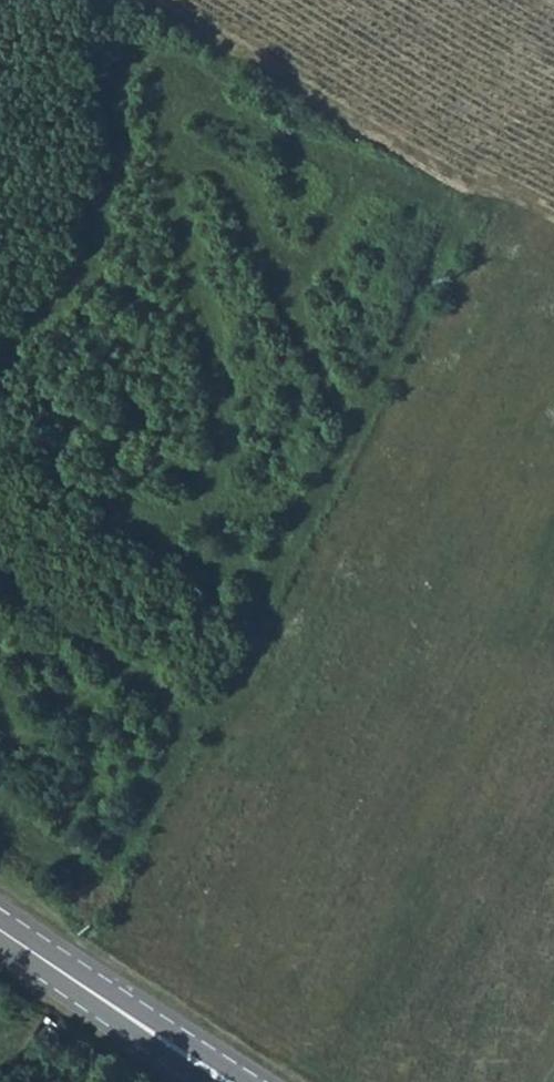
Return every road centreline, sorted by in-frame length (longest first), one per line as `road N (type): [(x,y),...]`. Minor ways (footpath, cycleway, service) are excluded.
road 1 (secondary): [(226,1081),(0,930)]

